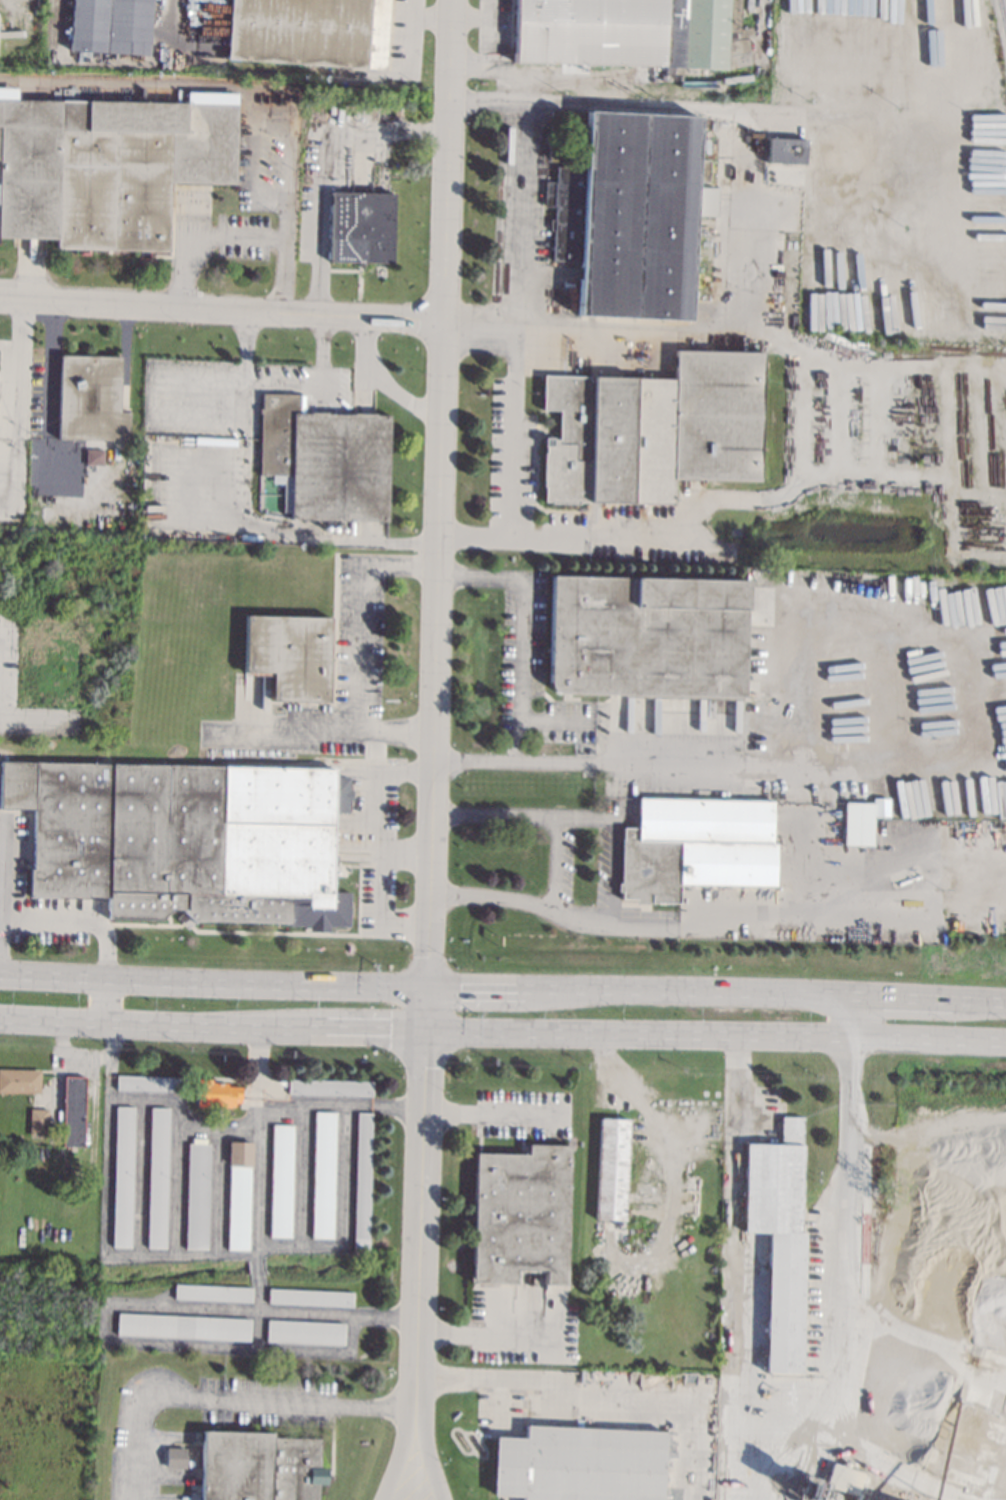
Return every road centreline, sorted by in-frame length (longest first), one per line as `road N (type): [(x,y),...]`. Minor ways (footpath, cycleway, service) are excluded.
road 1 (secondary): [(0,1019),(1005,1042)]
road 2 (residential): [(452,0),(426,987)]
road 3 (secondary): [(1005,1002),(426,987)]
road 4 (tertiary): [(417,1433),(426,987)]
road 5 (residential): [(444,325),(0,301)]
road 6 (secondary): [(426,987),(0,973)]

